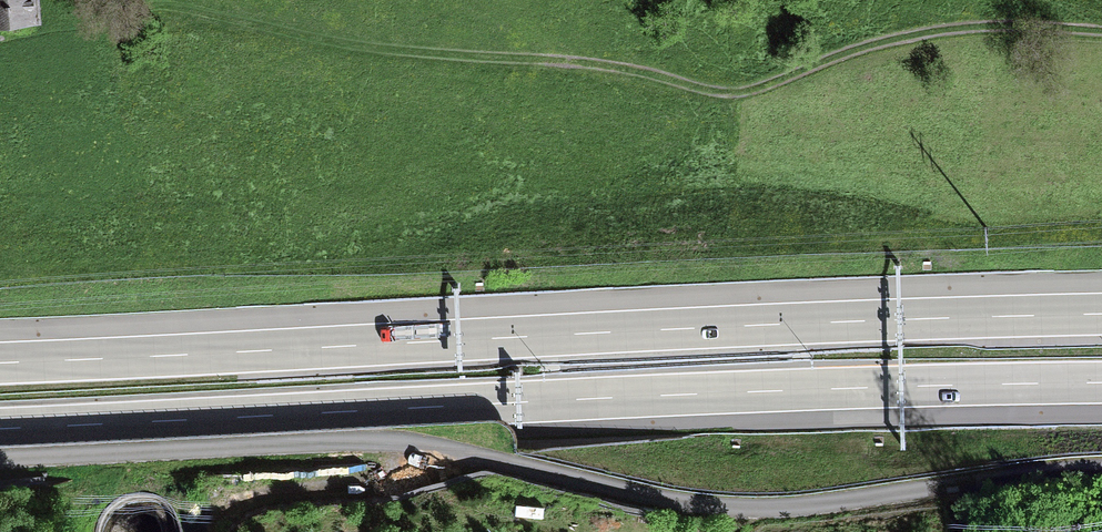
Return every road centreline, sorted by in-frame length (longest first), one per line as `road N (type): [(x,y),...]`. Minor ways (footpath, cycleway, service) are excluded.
road 1 (unclassified): [(1101,468),(744,508),(403,443),(0,457)]
road 2 (motorway): [(1101,313),(0,362)]
road 3 (motorway): [(0,429),(691,395),(1101,384)]
road 4 (track): [(1101,31),(971,32),(888,46),(763,91),(715,95),(581,63),(230,20)]
road 5 (track): [(434,448),(401,474),(228,507),(206,531)]

